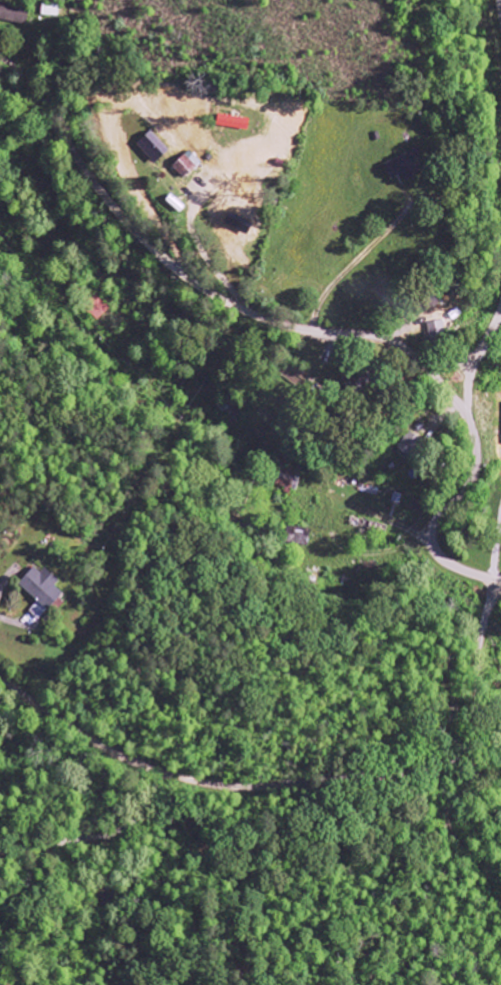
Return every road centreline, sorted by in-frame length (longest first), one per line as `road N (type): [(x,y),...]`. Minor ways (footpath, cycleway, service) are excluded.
road 1 (residential): [(495,579),(477,647),(471,734),(454,760),(419,771),(262,786),(190,780),(104,744),(0,675)]
road 2 (residential): [(465,417),(422,365),(386,340),(292,328),(190,279),(132,227),(53,120),(0,78)]
road 3 (residential): [(500,581),(445,559),(433,532),(477,461),(466,386),(500,302)]

